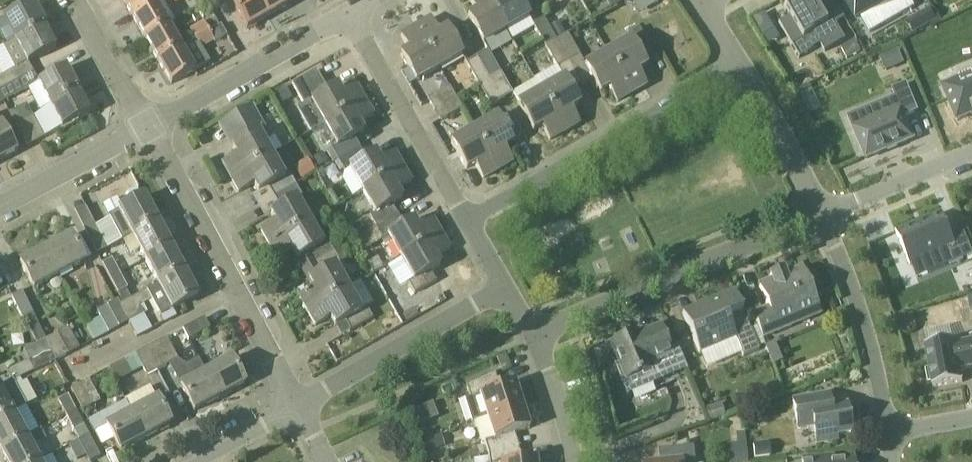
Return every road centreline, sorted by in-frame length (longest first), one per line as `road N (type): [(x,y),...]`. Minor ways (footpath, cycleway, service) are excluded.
road 1 (residential): [(295,408),(148,125)]
road 2 (residential): [(533,335),(824,217)]
road 3 (residential): [(467,221),(738,69)]
road 4 (residential): [(295,408),(505,288)]
road 5 (residential): [(467,221),(350,11)]
road 6 (residential): [(148,125),(350,11)]
road 7 (residential): [(892,433),(871,342),(824,217)]
road 8 (residential): [(824,217),(738,69)]
road 9 (residential): [(0,205),(148,125)]
road 10 (residential): [(824,217),(971,154)]
road 11 (residential): [(148,125),(73,0)]
road 12 (residential): [(575,461),(533,335)]

